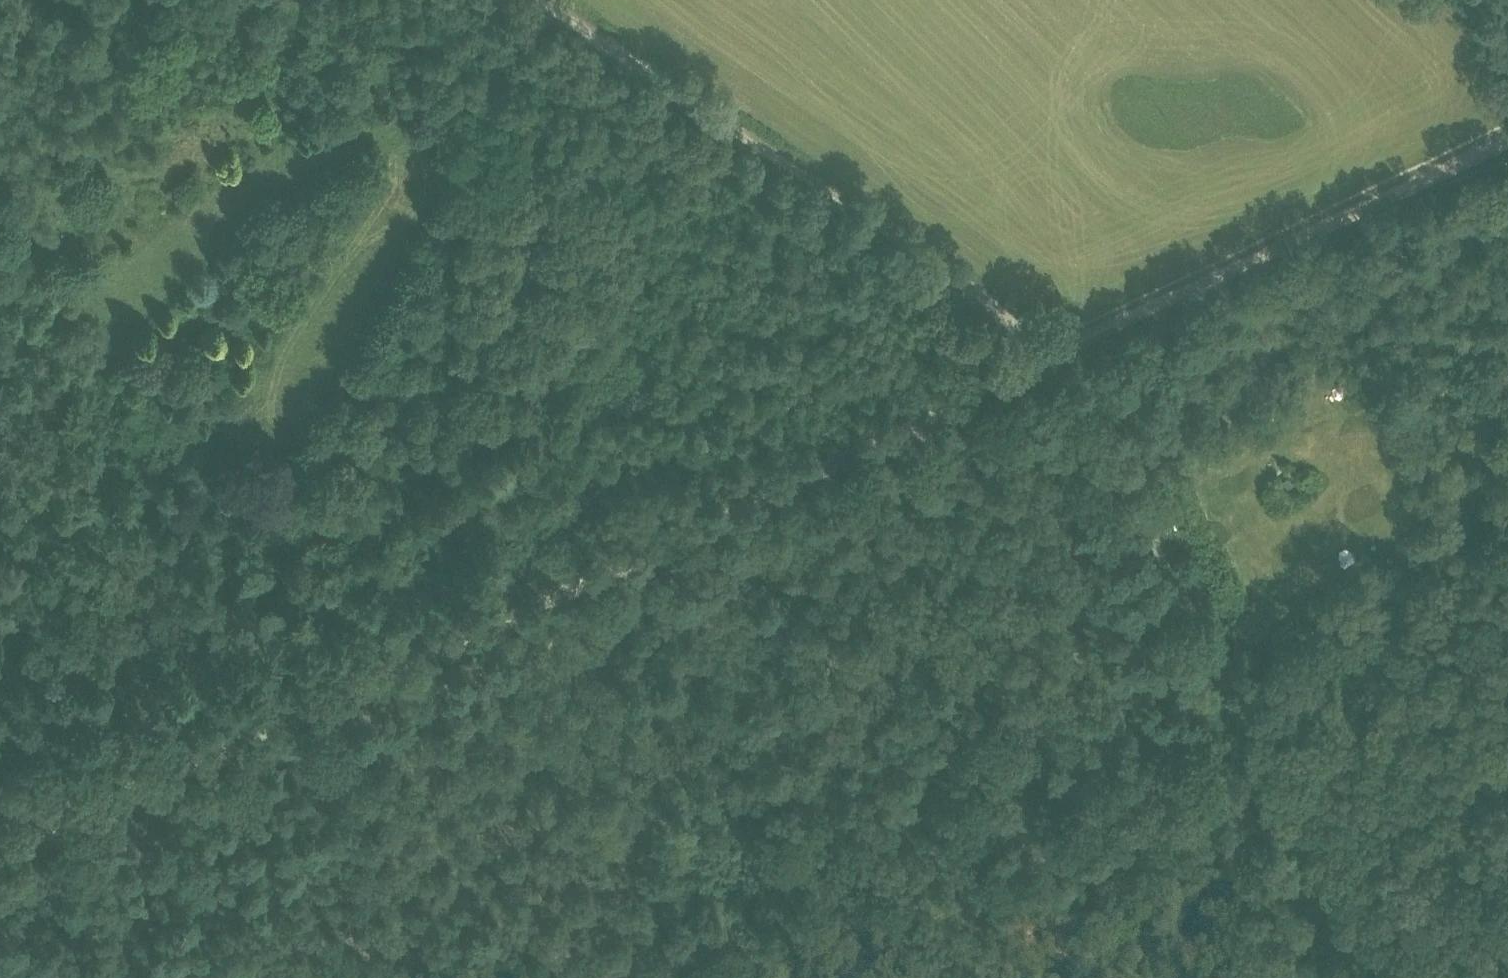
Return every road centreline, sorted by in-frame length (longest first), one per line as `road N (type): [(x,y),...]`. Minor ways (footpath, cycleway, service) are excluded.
road 1 (track): [(0,855),(1507,142)]
road 2 (track): [(1043,346),(535,0)]
road 3 (track): [(336,680),(346,603),(321,563),(256,536),(202,499),(190,476),(205,444),(195,394),(170,370),(138,359),(90,314)]
road 4 (track): [(1223,668),(1043,346)]
road 5 (track): [(1386,977),(1223,668)]

